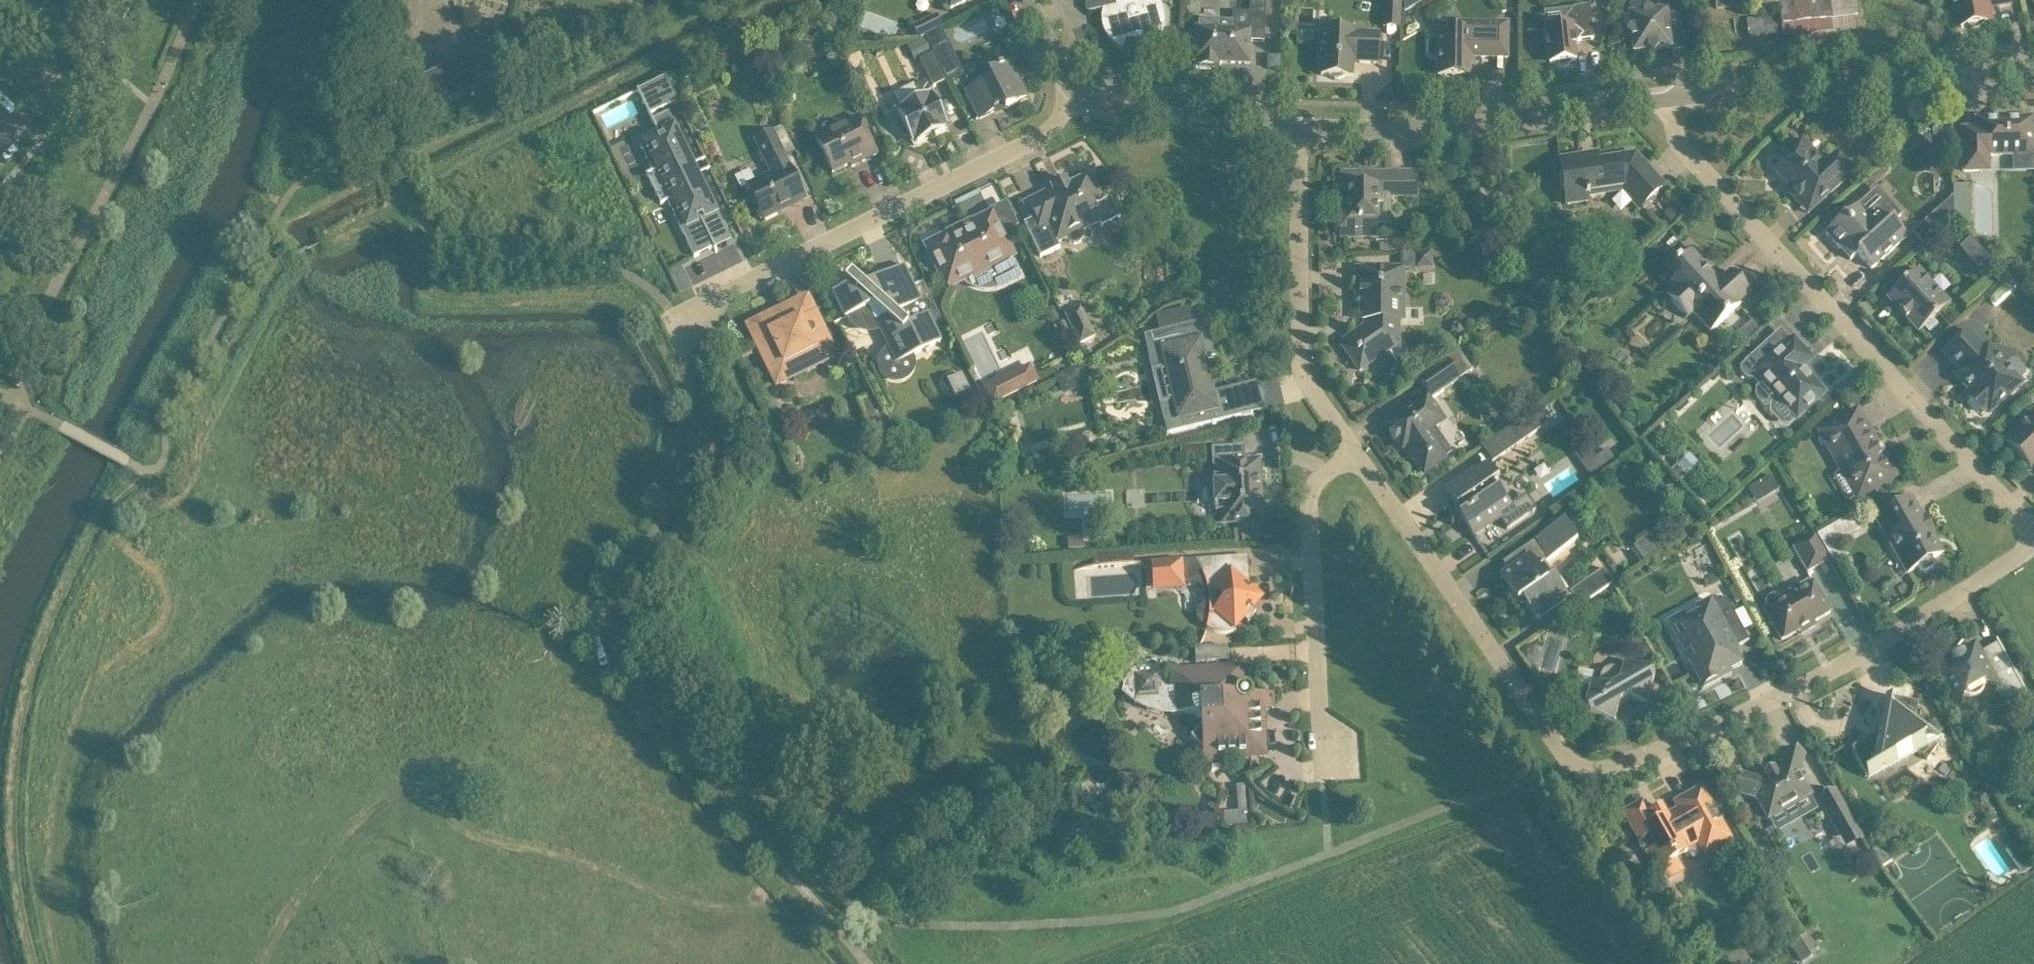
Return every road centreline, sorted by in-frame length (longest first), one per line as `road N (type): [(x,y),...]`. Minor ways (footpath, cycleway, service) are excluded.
road 1 (residential): [(2033,544),(1769,695),(1597,758),(1550,766),(1347,460)]
road 2 (residential): [(2033,530),(1679,143),(1668,100)]
road 3 (track): [(144,468),(109,506),(36,672),(18,768),(17,839),(37,963)]
road 4 (residential): [(681,324),(1069,109)]
road 5 (residential): [(1323,852),(1304,536),(1314,482),(1347,460)]
road 6 (residential): [(1297,117),(1482,117),(1668,100)]
road 7 (residential): [(1668,100),(1756,85),(2033,79)]
road 8 (residential): [(1347,460),(1300,313),(1297,117)]
road 9 (residential): [(1297,117),(1069,109)]
road 10 (unclassified): [(390,138),(416,0)]
road 11 (residential): [(1,0),(30,45),(30,67),(0,123)]
road 12 (unclassified): [(1069,109),(1018,0)]

